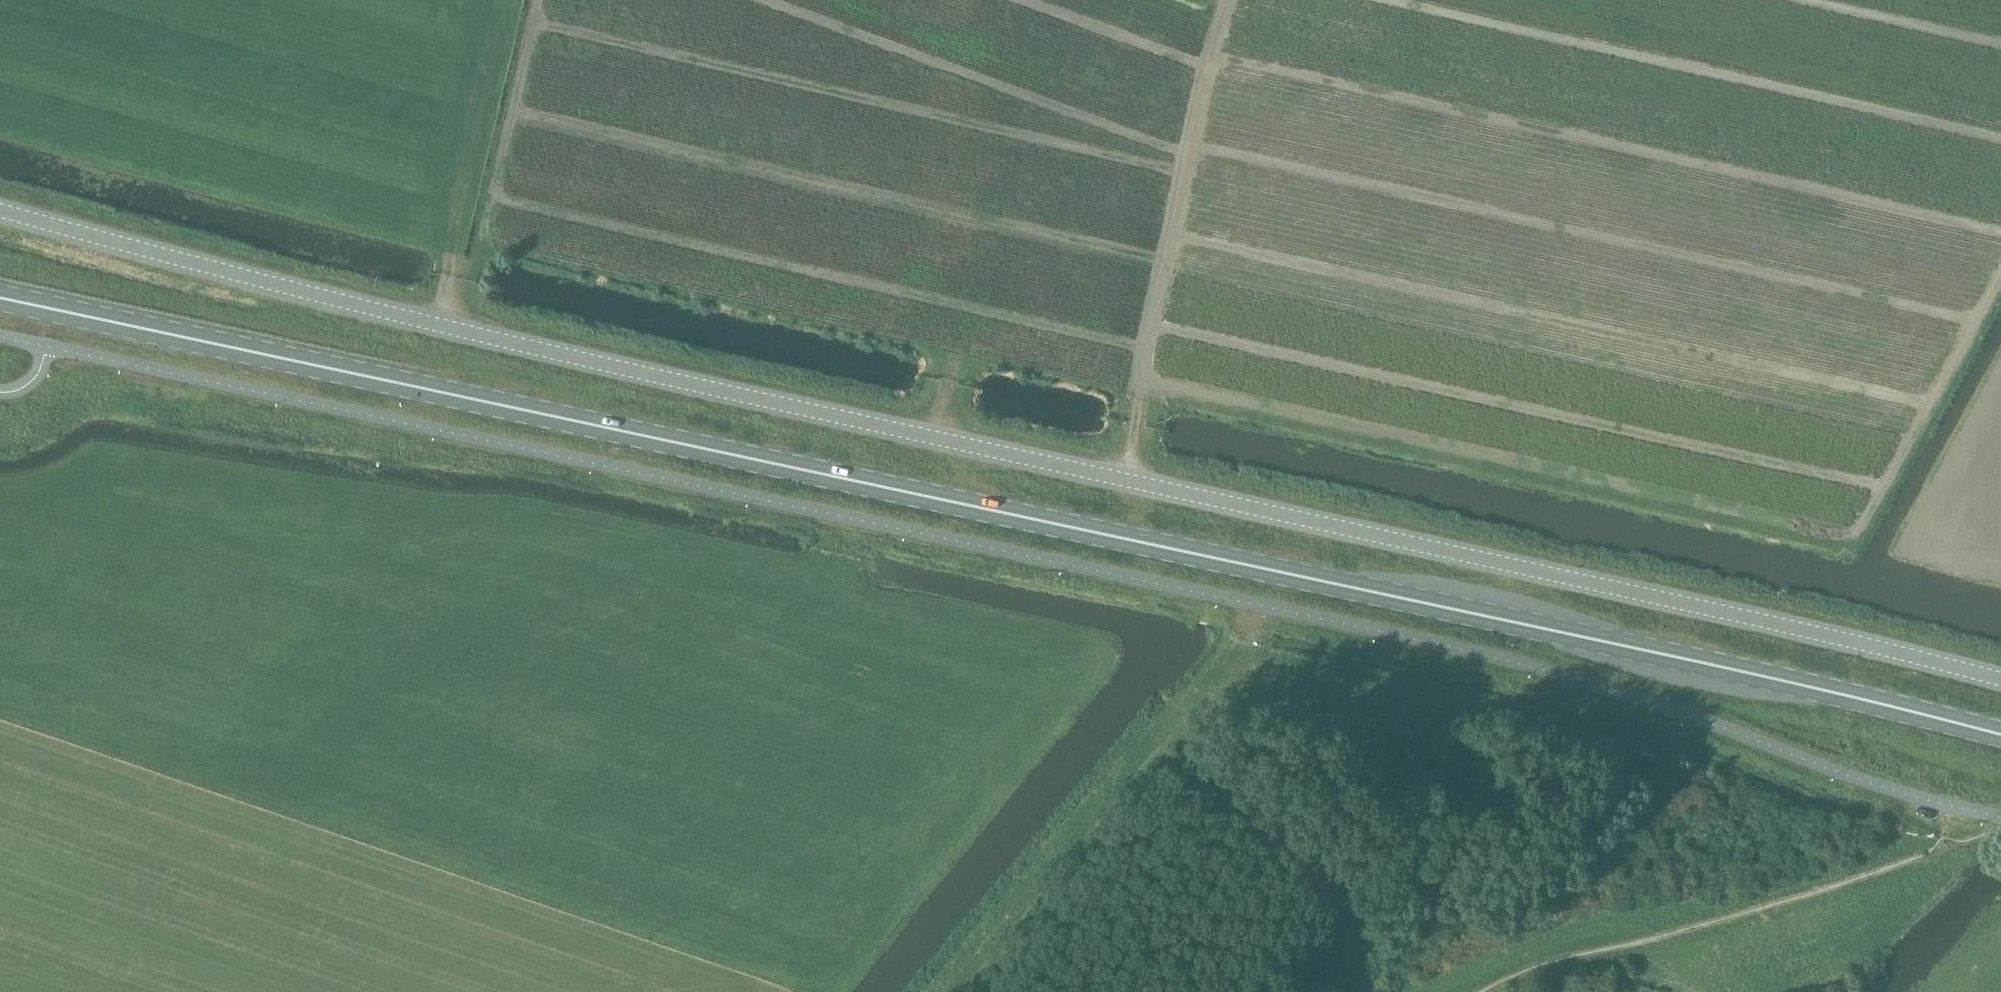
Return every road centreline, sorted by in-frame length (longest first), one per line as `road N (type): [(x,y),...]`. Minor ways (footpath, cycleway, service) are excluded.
road 1 (unclassified): [(0,210),(451,327),(2000,680)]
road 2 (primary): [(2000,736),(1810,685),(0,297)]

